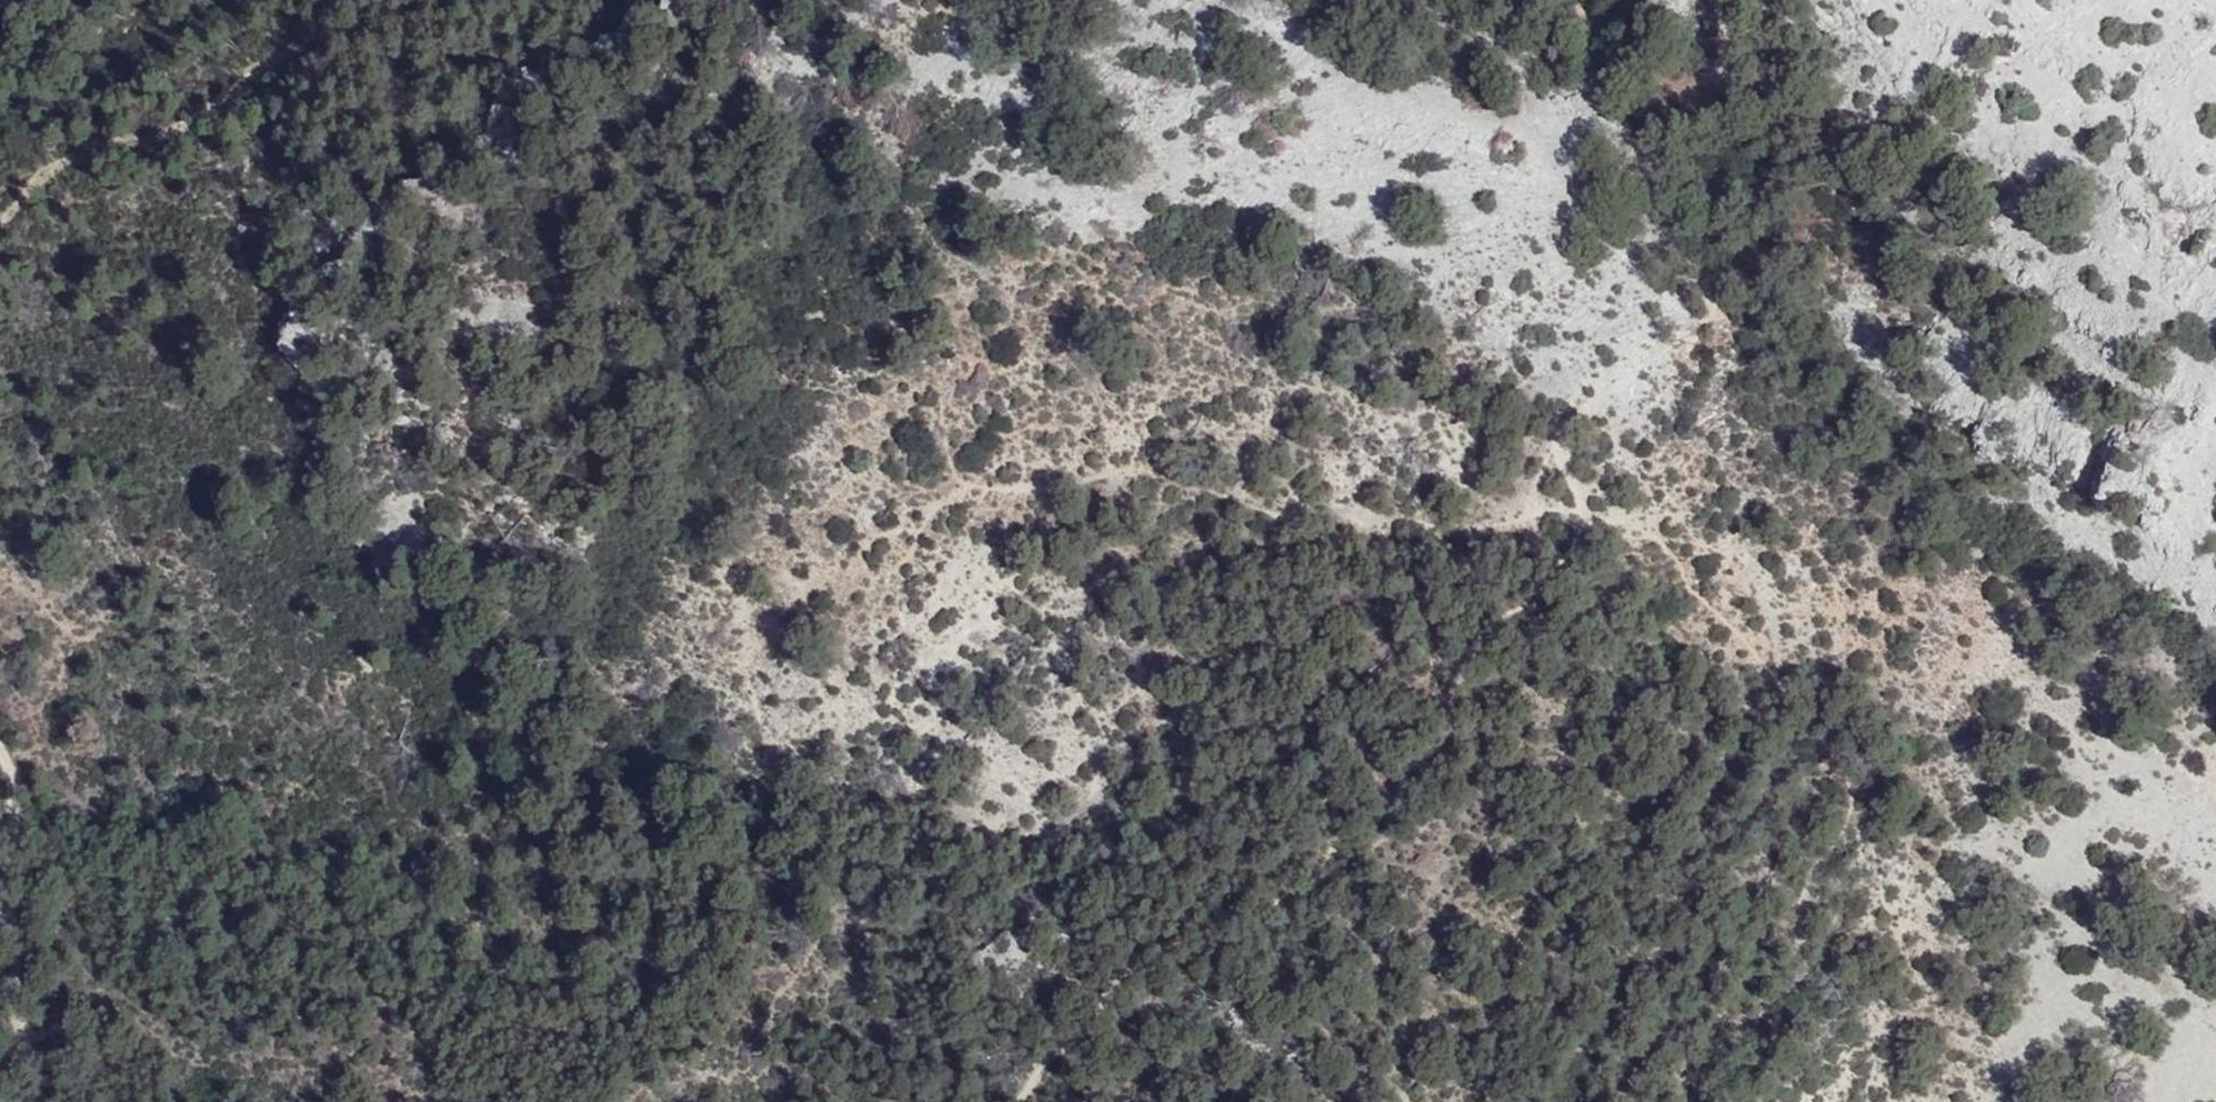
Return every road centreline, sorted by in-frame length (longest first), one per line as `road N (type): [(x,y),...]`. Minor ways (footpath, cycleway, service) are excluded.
road 1 (track): [(0,754),(19,805),(6,961),(10,1101)]

